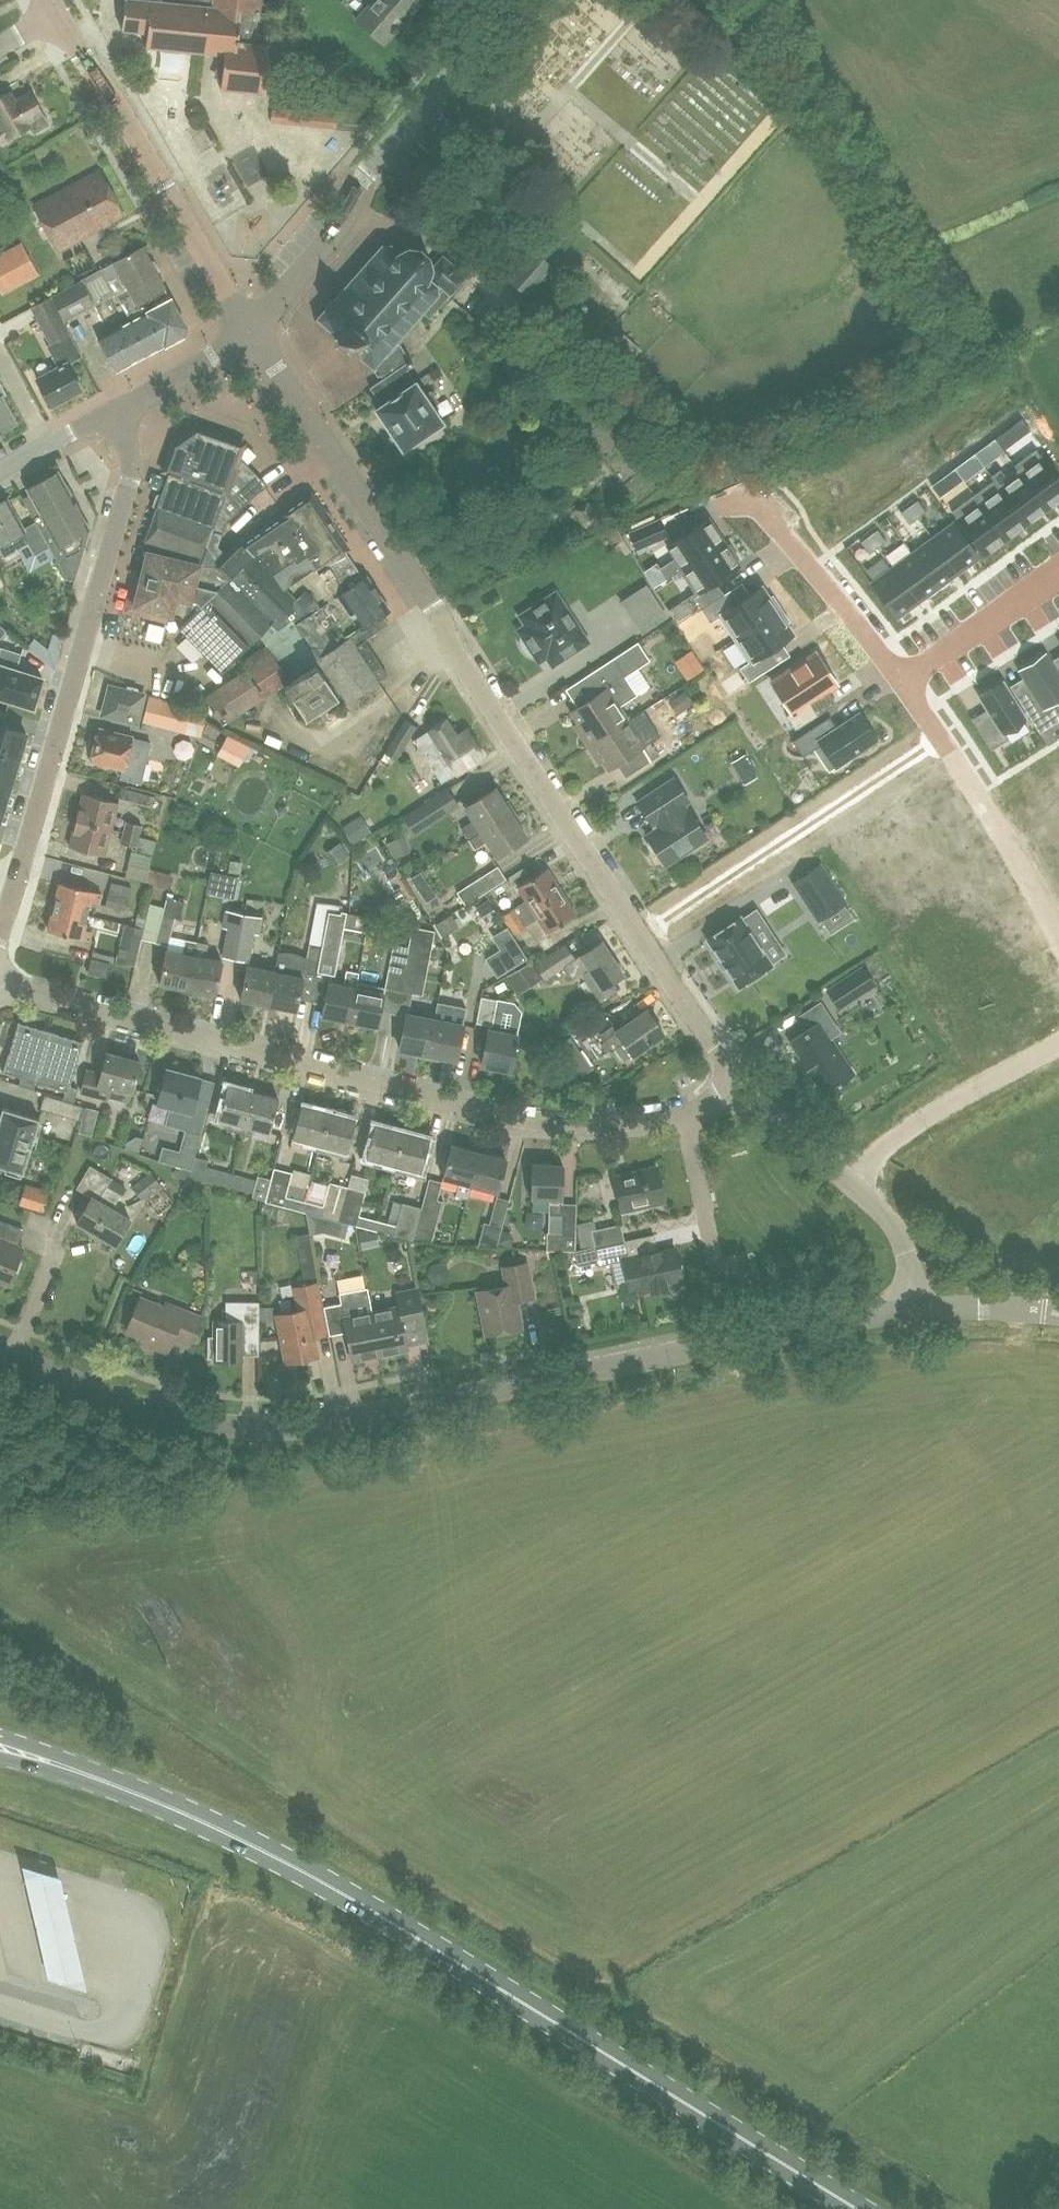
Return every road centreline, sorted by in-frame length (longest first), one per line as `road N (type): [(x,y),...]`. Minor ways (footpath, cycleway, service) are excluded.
road 1 (residential): [(0,1351),(192,1421),(256,1432),(918,1310)]
road 2 (primary): [(857,2208),(310,1874),(185,1813),(56,1764)]
road 3 (unclassified): [(744,1094),(251,325)]
road 4 (residential): [(744,1094),(690,1115),(514,1122),(0,982)]
road 5 (tertiary): [(16,879),(132,470),(119,408)]
road 6 (unclassified): [(251,325),(329,242),(366,174),(510,0)]
road 7 (tertiary): [(251,325),(57,15)]
road 8 (residential): [(915,700),(1058,937)]
road 9 (residential): [(1058,1045),(927,1116),(845,1181)]
road 10 (residential): [(765,511),(915,700)]
road 11 (residential): [(1058,612),(915,700)]
road 12 (unclassified): [(918,1310),(910,1250),(897,1225),(845,1181)]
road 13 (tertiary): [(119,408),(251,325)]
road 14 (unclassified): [(1058,1316),(918,1310)]
road 15 (unclassified): [(845,1181),(744,1094)]

